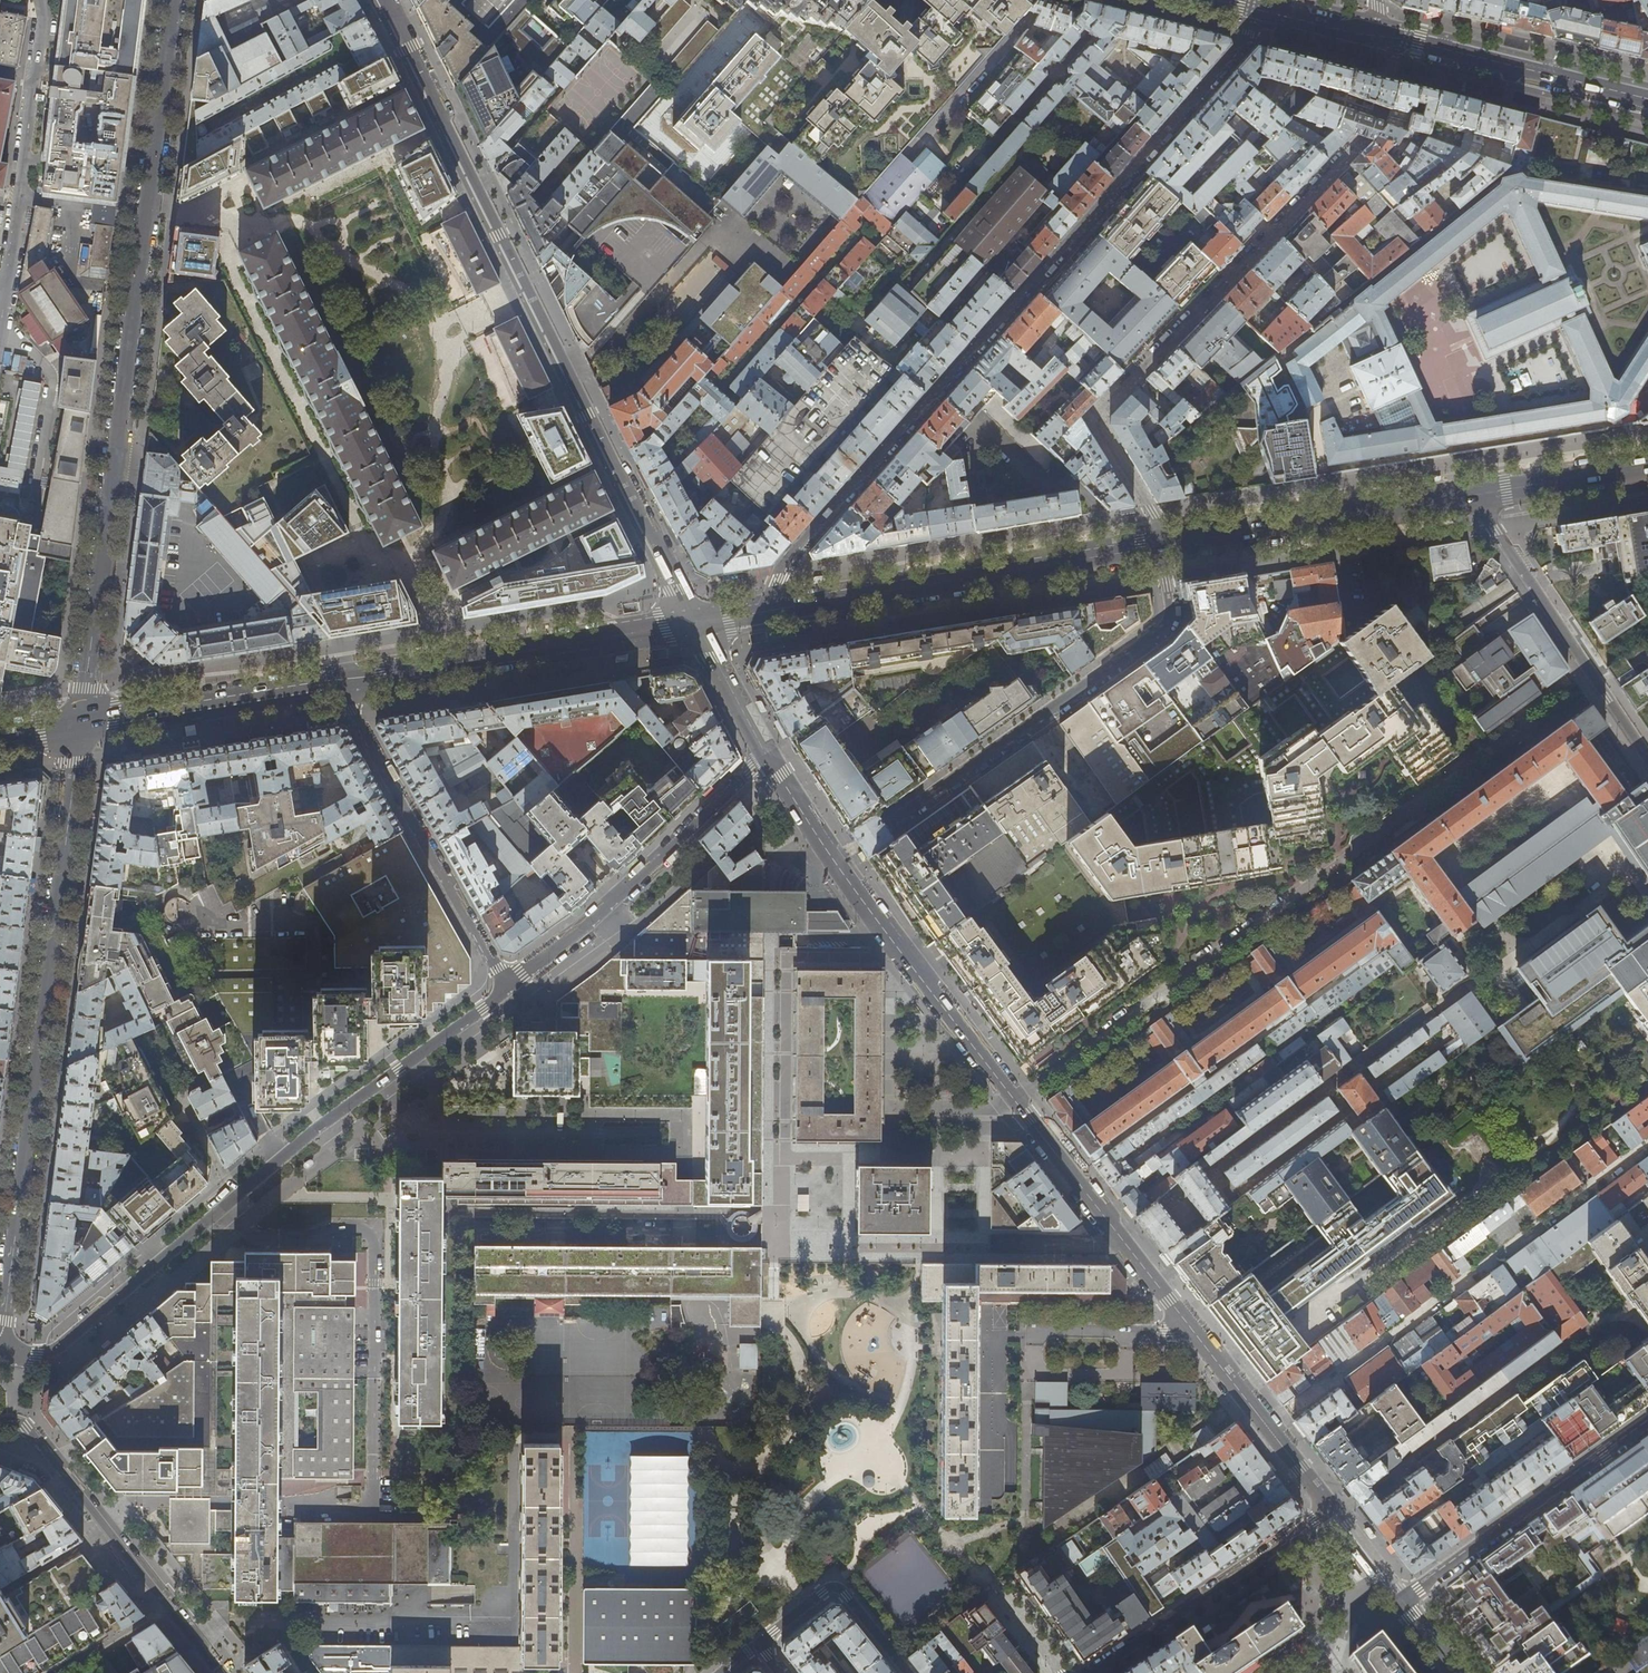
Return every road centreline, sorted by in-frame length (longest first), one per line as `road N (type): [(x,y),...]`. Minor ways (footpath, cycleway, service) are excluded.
road 1 (residential): [(1255,7),(1242,44),(793,553),(766,611)]
road 2 (residential): [(80,724),(175,0)]
road 3 (tertiary): [(694,623),(386,0)]
road 4 (residential): [(1,1344),(80,724)]
road 5 (residential): [(835,861),(1189,1327)]
road 6 (residential): [(1189,1327),(1331,1508),(1092,1672)]
road 7 (residential): [(1160,546),(1172,615),(1165,627),(835,861)]
road 8 (secondary): [(1160,546),(766,611)]
road 9 (residential): [(1458,1672),(1403,1602),(1647,1426)]
road 10 (secondary): [(335,682),(694,623)]
road 11 (residential): [(769,758),(586,926),(505,989)]
road 12 (residential): [(505,989),(335,682)]
road 13 (residential): [(505,989),(232,1199)]
road 14 (residential): [(0,1422),(26,1428),(220,1672)]
road 15 (residential): [(1647,759),(1472,494)]
road 16 (secondary): [(1472,494),(1160,546)]
road 17 (residential): [(232,1199),(59,1347),(30,1359),(1,1344)]
road 18 (primary): [(1647,100),(1376,36)]
road 19 (secondary): [(80,724),(335,682)]
road 20 (residential): [(908,1672),(843,1592),(830,1587),(757,1643),(781,1672)]
road 21 (secondary): [(1647,465),(1472,494)]
road 22 (residential): [(1189,1327),(1024,1337)]
road 23 (residential): [(694,623),(769,758)]
road 24 (primary): [(1376,36),(1255,7)]
road 25 (residential): [(769,758),(835,861)]
road 26 (residential): [(175,1092),(232,1199)]

